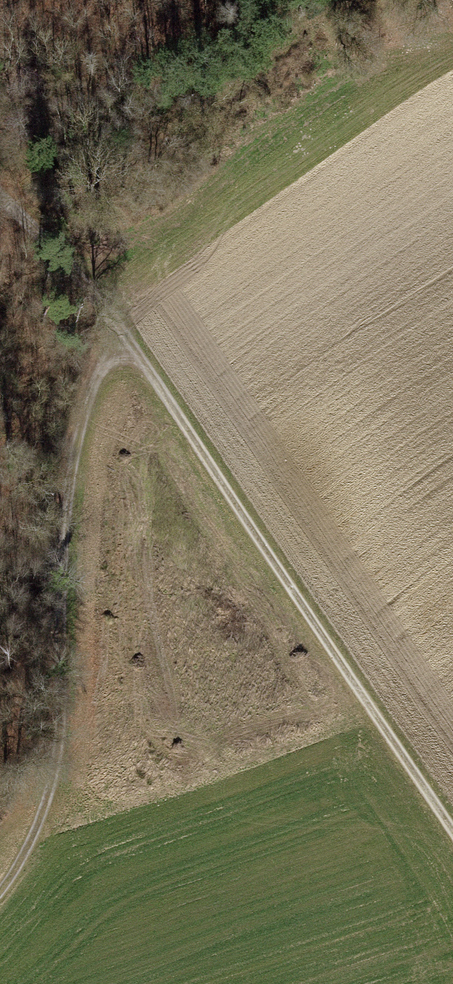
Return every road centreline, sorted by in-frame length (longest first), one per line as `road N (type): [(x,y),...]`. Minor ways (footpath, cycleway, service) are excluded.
road 1 (track): [(452,826),(73,274),(0,202)]
road 2 (track): [(0,899),(48,813),(57,585),(79,425),(102,365),(123,346)]

